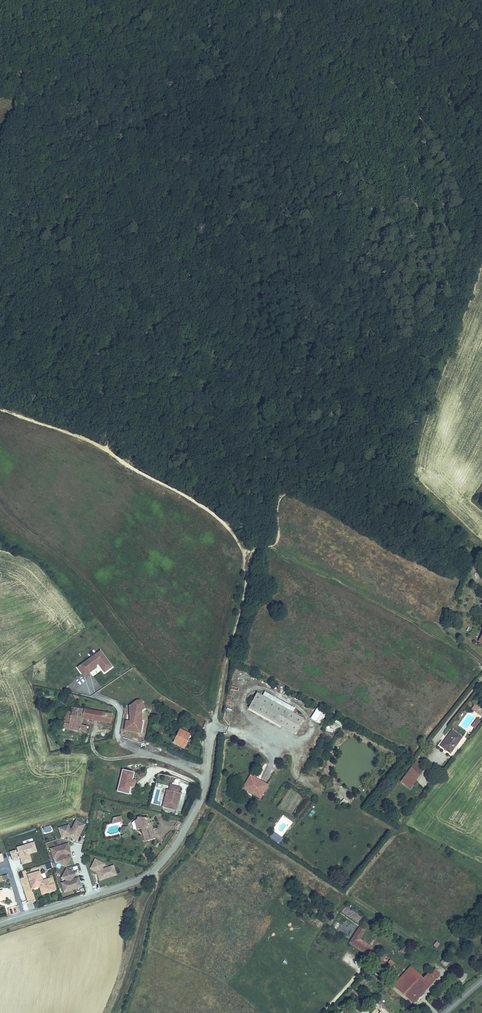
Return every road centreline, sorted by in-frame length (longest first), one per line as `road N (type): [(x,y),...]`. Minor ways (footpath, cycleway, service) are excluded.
road 1 (track): [(481,667),(266,546),(248,565),(213,720)]
road 2 (residential): [(0,926),(155,872),(206,787),(213,720)]
road 3 (track): [(252,555),(221,518),(129,468),(103,445),(0,409)]
road 4 (track): [(155,872),(113,1012)]

